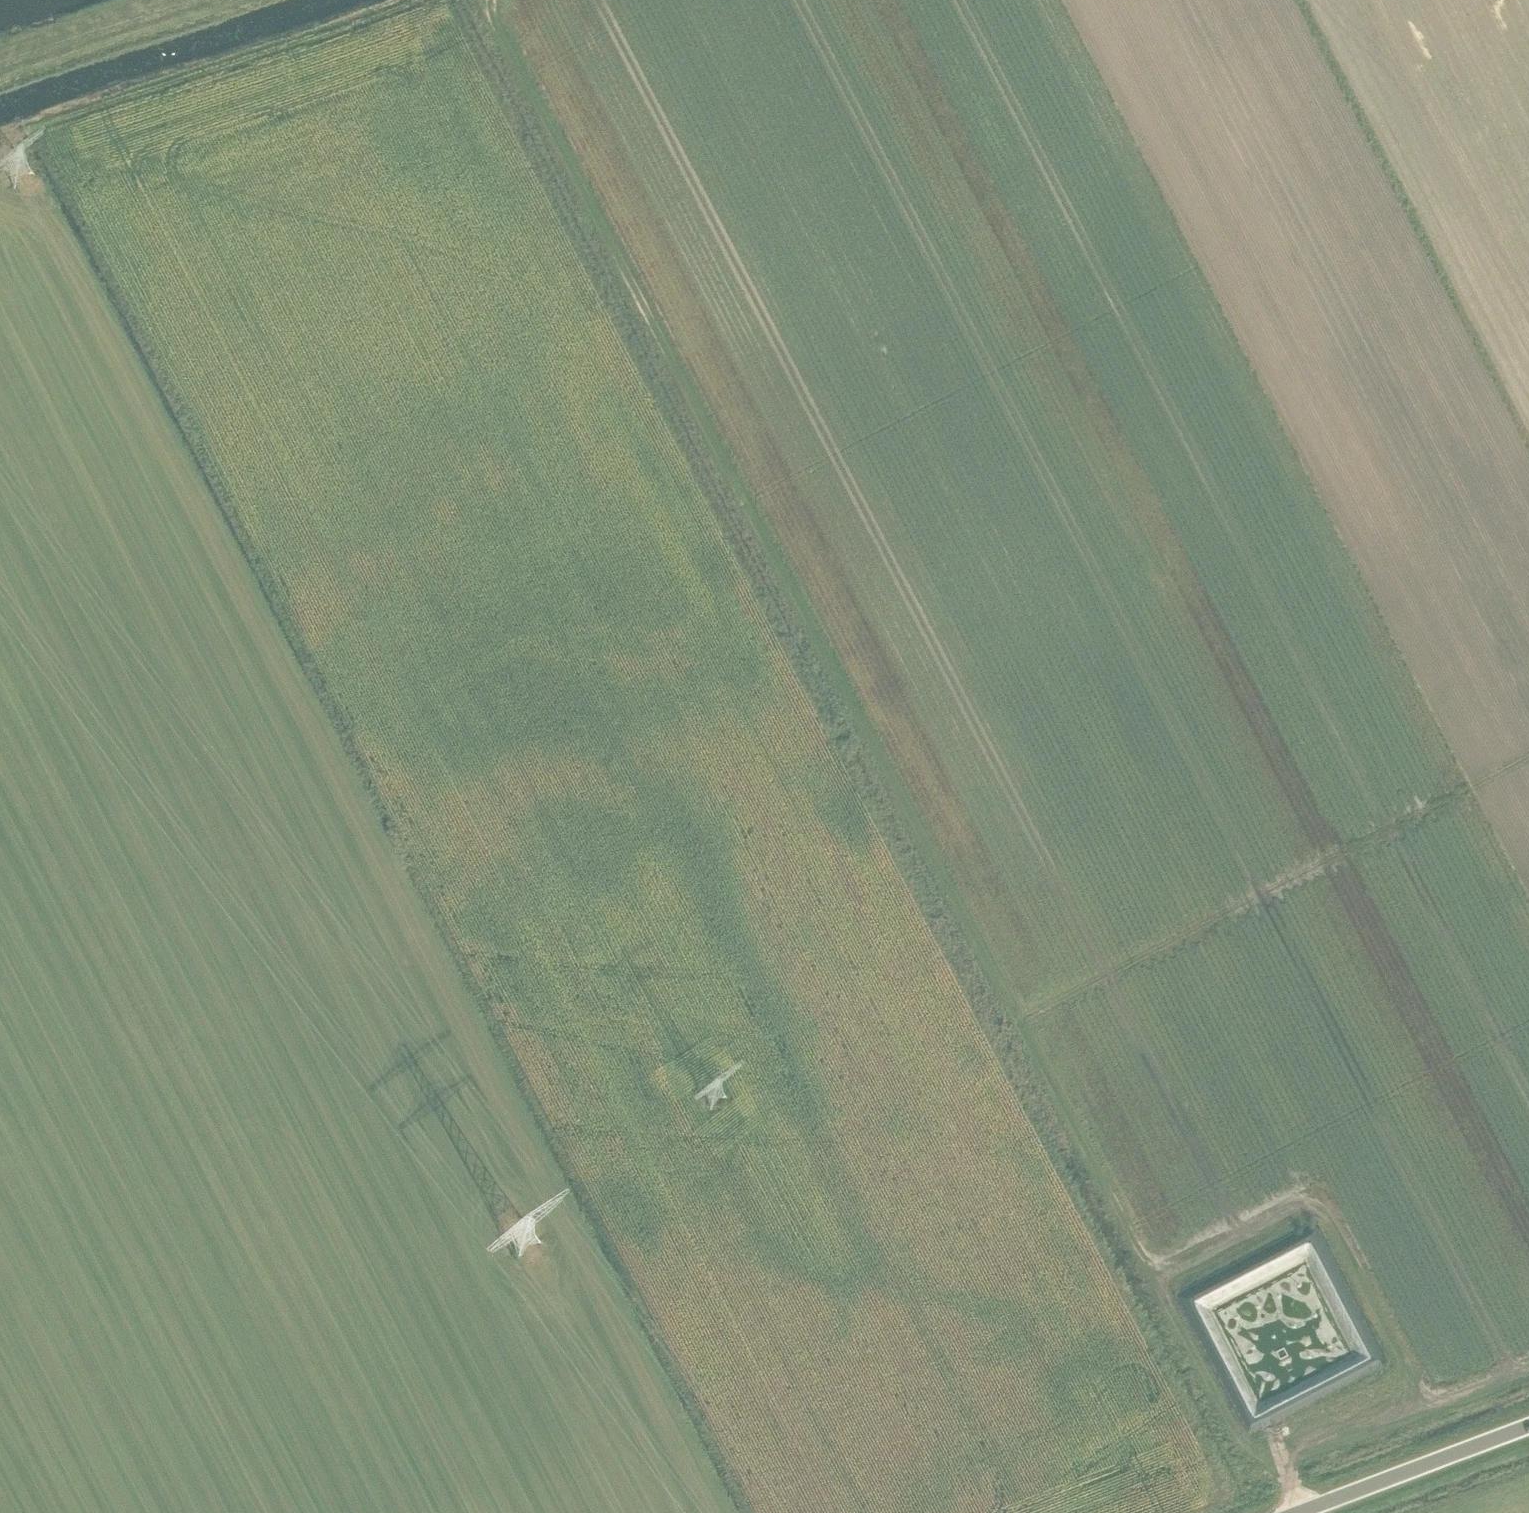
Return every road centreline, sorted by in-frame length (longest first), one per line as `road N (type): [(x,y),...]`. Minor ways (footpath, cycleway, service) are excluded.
road 1 (tertiary): [(1332,1512),(1528,1434)]

